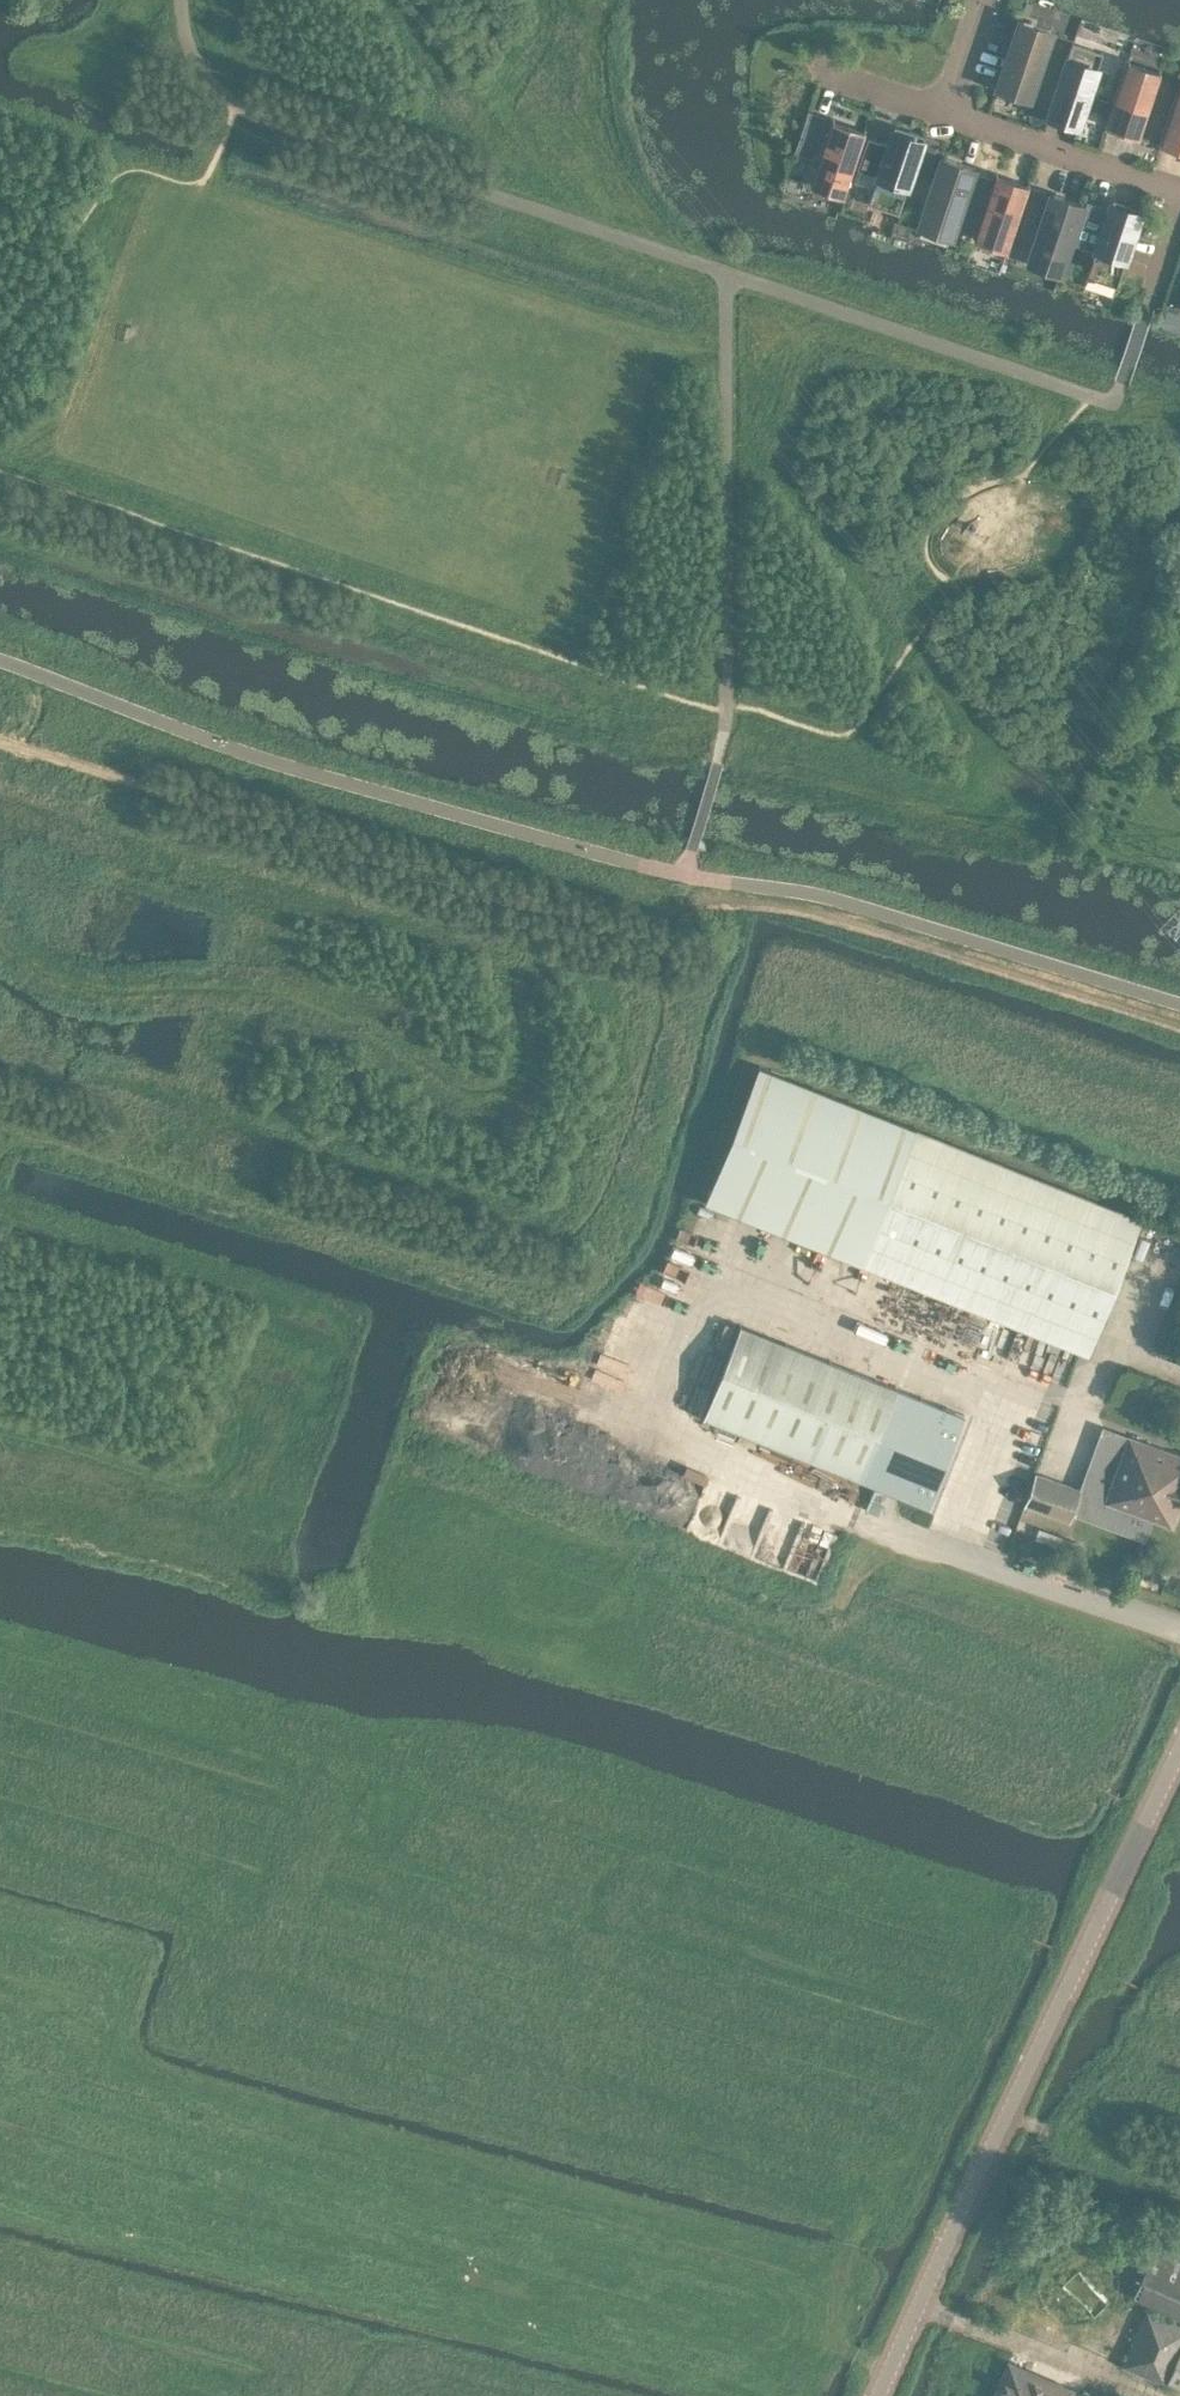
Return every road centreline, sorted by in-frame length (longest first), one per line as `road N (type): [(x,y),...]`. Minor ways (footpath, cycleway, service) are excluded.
road 1 (tertiary): [(879,2395),(1179,1740)]
road 2 (residential): [(1179,196),(943,114)]
road 3 (residential): [(943,114),(819,71)]
road 4 (residential): [(943,114),(982,0)]

